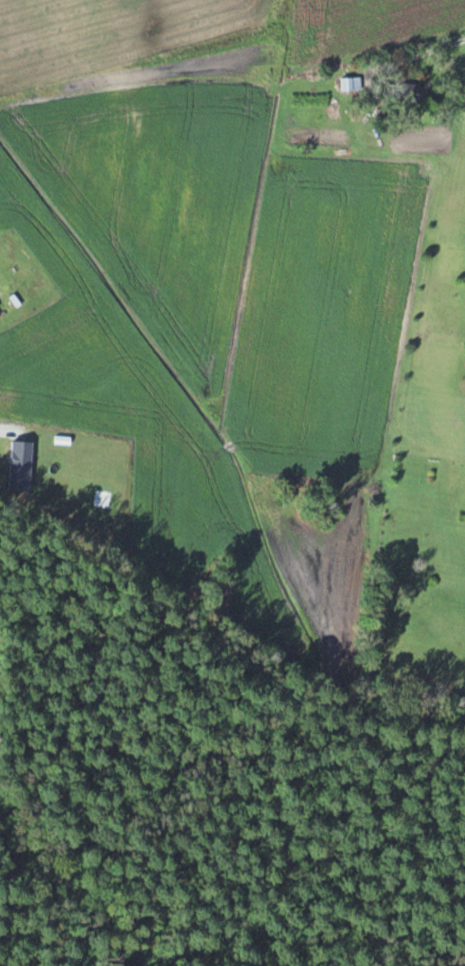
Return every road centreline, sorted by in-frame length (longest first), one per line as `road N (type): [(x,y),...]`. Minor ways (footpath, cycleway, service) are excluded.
road 1 (residential): [(464,37),(311,76),(350,114),(357,162),(440,168),(405,439)]

